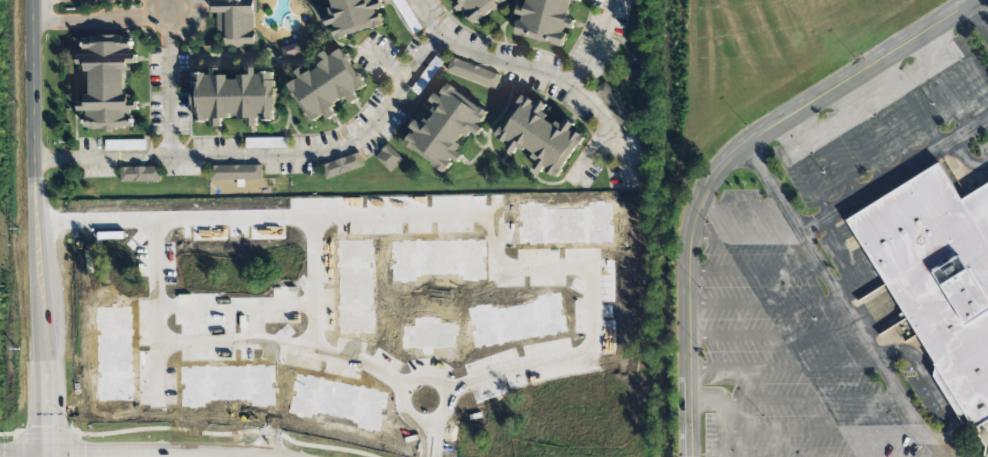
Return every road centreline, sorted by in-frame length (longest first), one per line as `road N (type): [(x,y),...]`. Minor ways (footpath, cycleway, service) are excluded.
road 1 (residential): [(978,0),(739,147),(714,176),(690,237),(690,456)]
road 2 (residential): [(439,35),(367,127),(325,148),(253,156),(33,156)]
road 3 (tertiary): [(36,454),(31,0)]
road 4 (residential): [(412,0),(441,38),(582,98),(608,129),(627,187)]
road 5 (tertiary): [(301,456),(0,454)]
road 6 (residential): [(166,0),(169,156)]
road 7 (residential): [(31,19),(167,18)]

